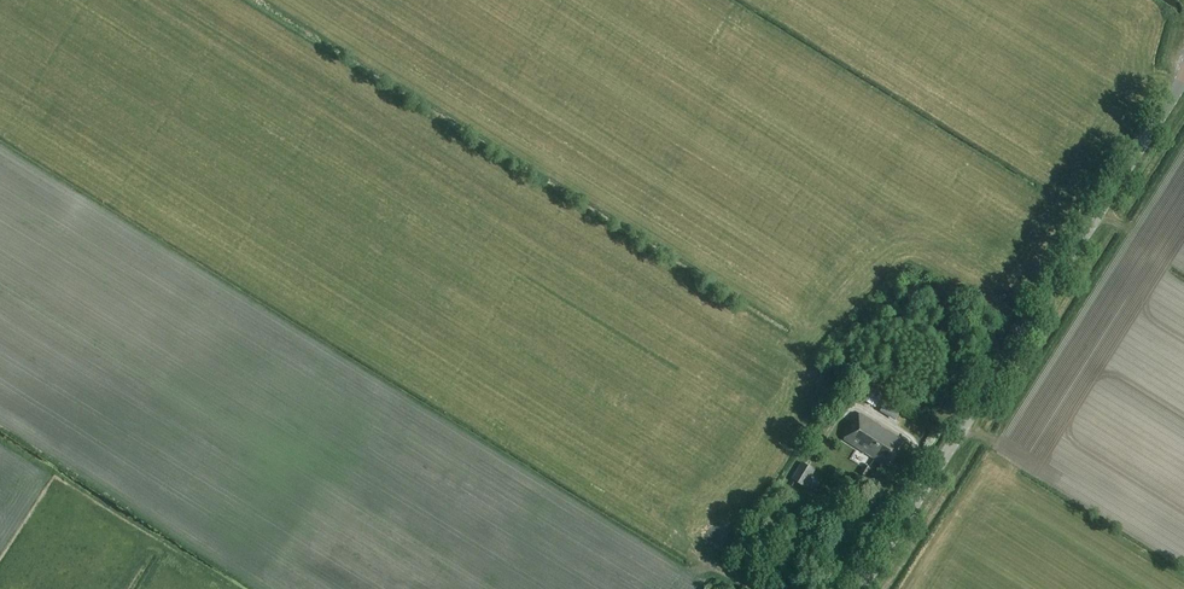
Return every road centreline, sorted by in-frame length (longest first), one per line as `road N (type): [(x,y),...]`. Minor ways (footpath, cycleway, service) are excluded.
road 1 (tertiary): [(861,588),(1183,74)]

